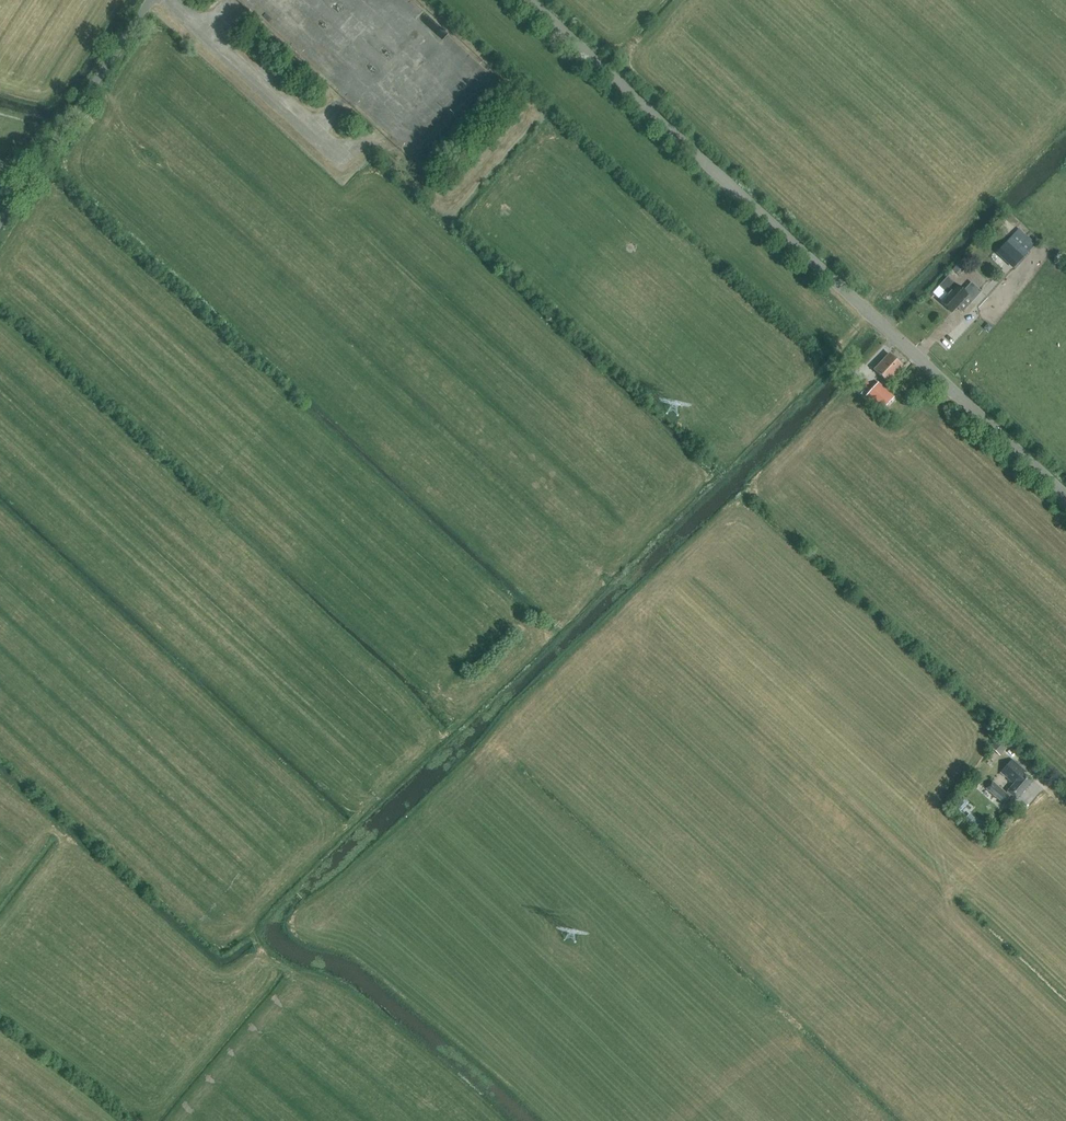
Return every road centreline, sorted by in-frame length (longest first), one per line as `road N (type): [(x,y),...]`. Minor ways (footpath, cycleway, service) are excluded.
road 1 (tertiary): [(1065,497),(528,0)]
road 2 (unclassified): [(0,219),(147,0)]

